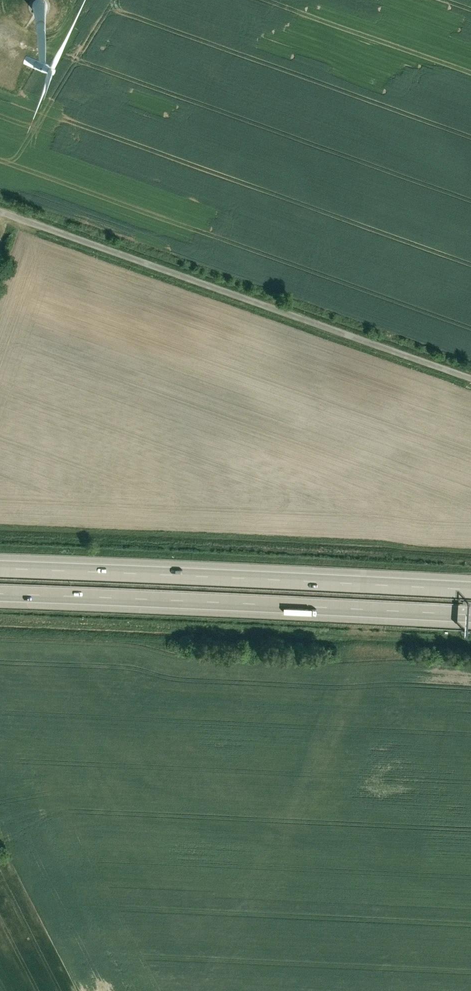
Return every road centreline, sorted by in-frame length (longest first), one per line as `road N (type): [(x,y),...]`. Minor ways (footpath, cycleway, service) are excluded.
road 1 (residential): [(0,211),(470,378)]
road 2 (motorway): [(0,595),(470,617)]
road 3 (motorway): [(470,587),(0,566)]

